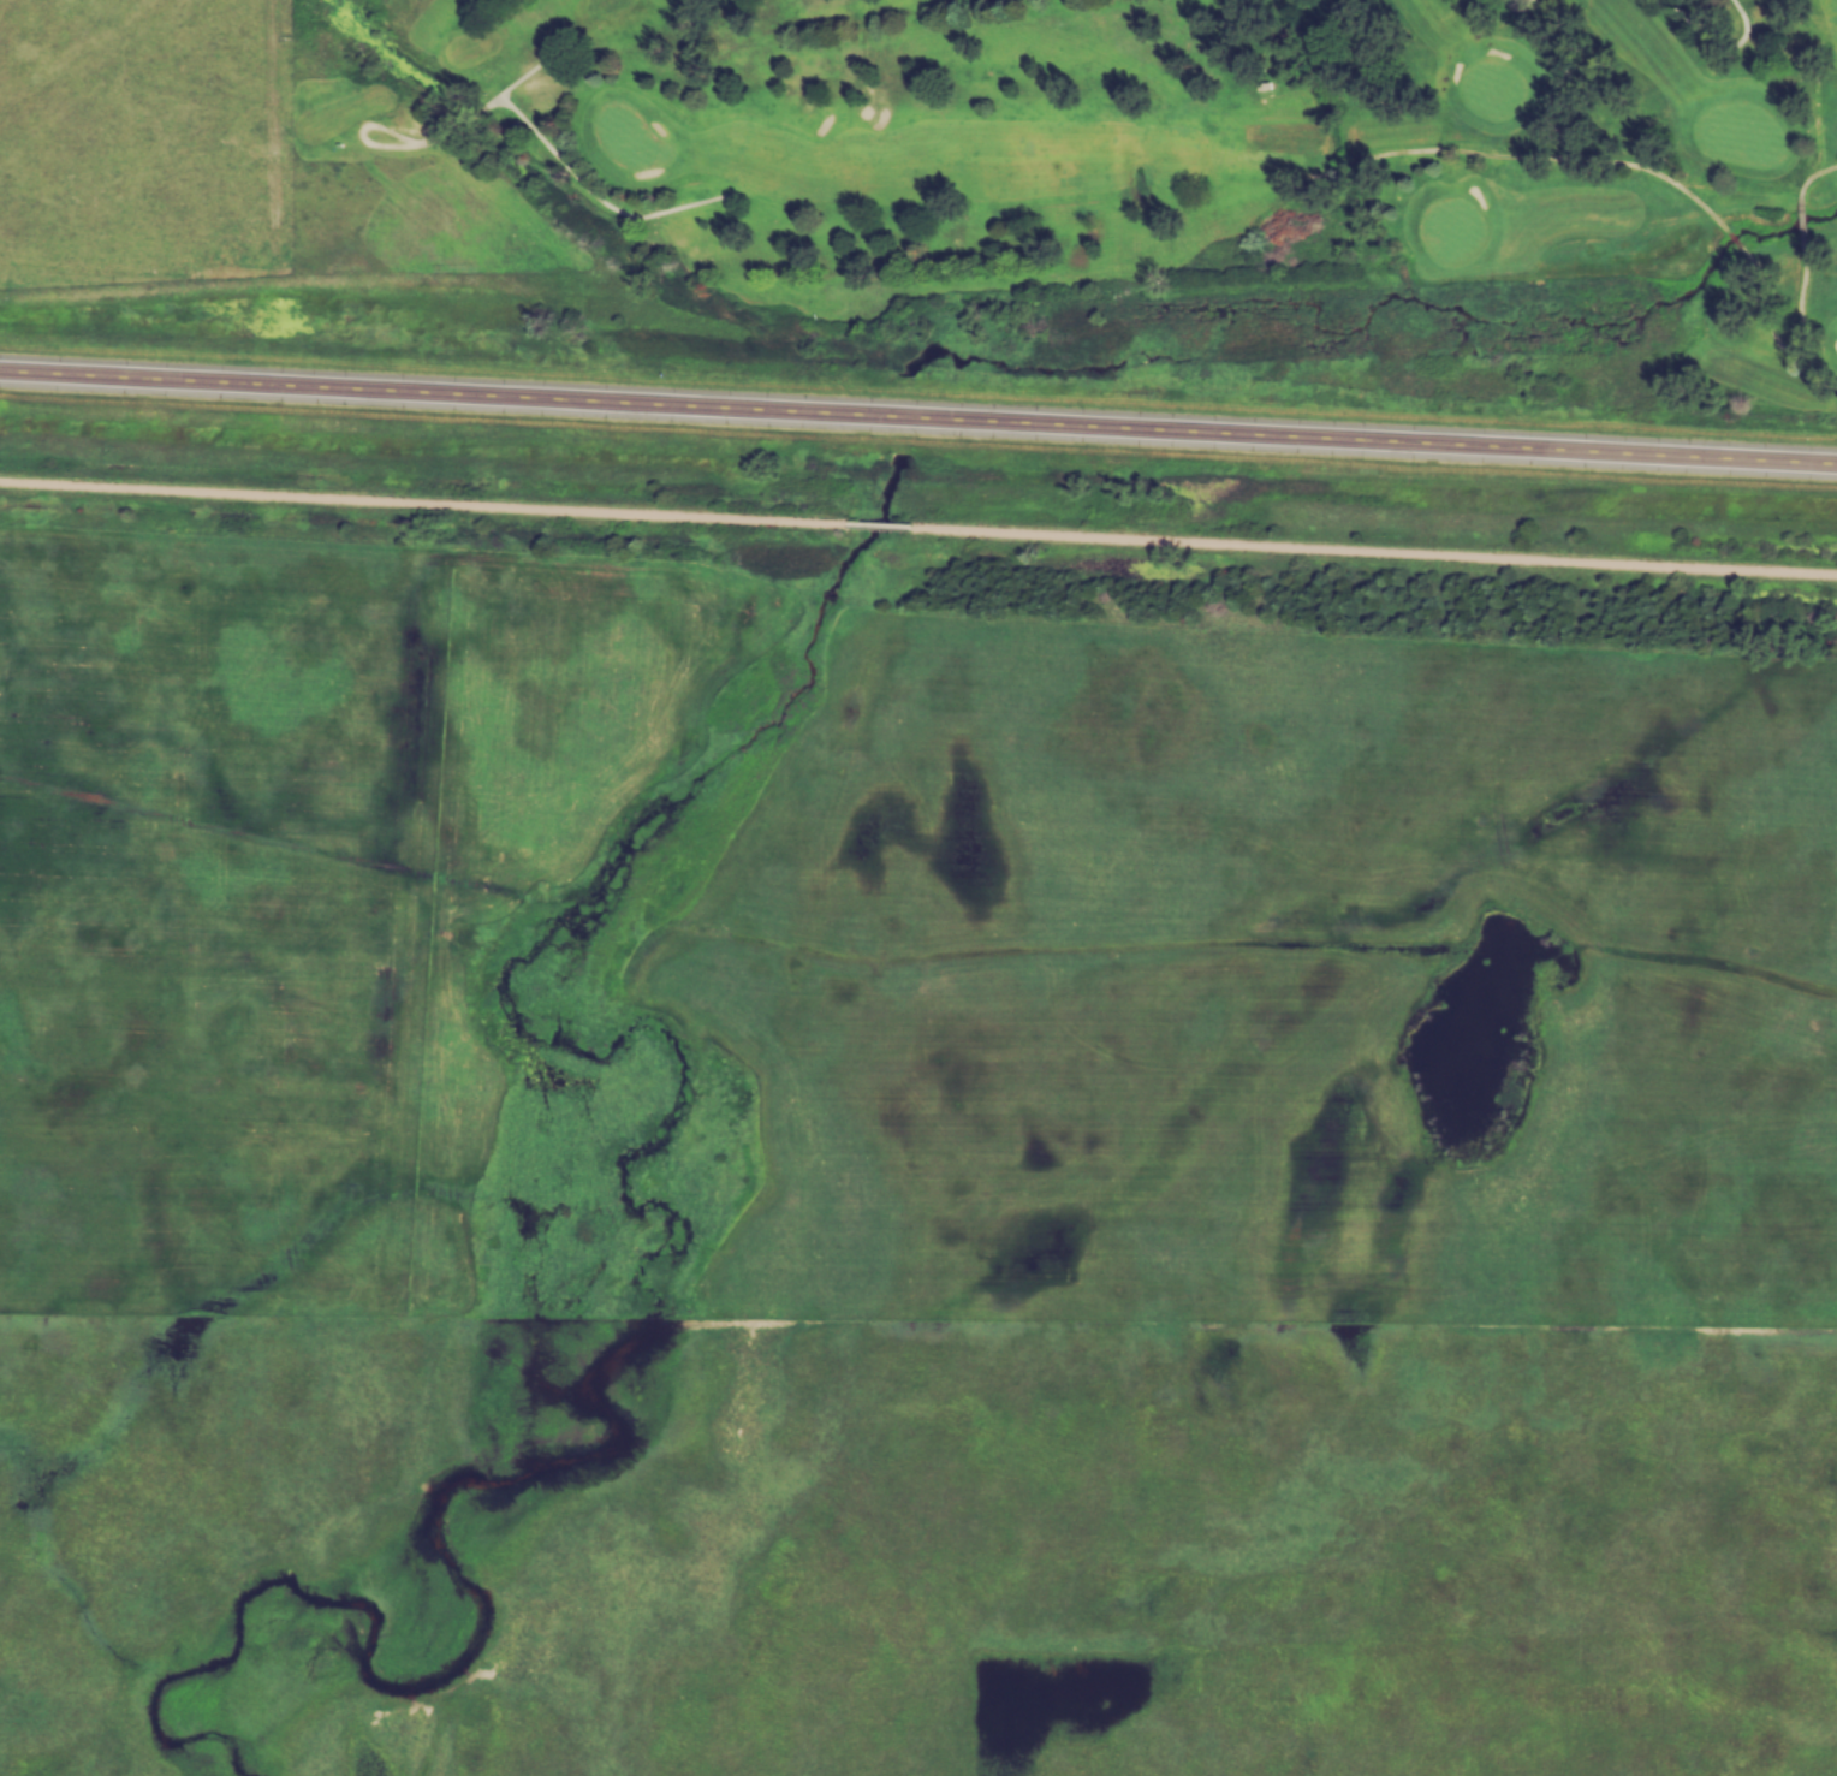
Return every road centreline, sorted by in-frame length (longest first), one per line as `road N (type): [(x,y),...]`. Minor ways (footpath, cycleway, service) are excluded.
road 1 (primary): [(0,377),(1836,469)]

